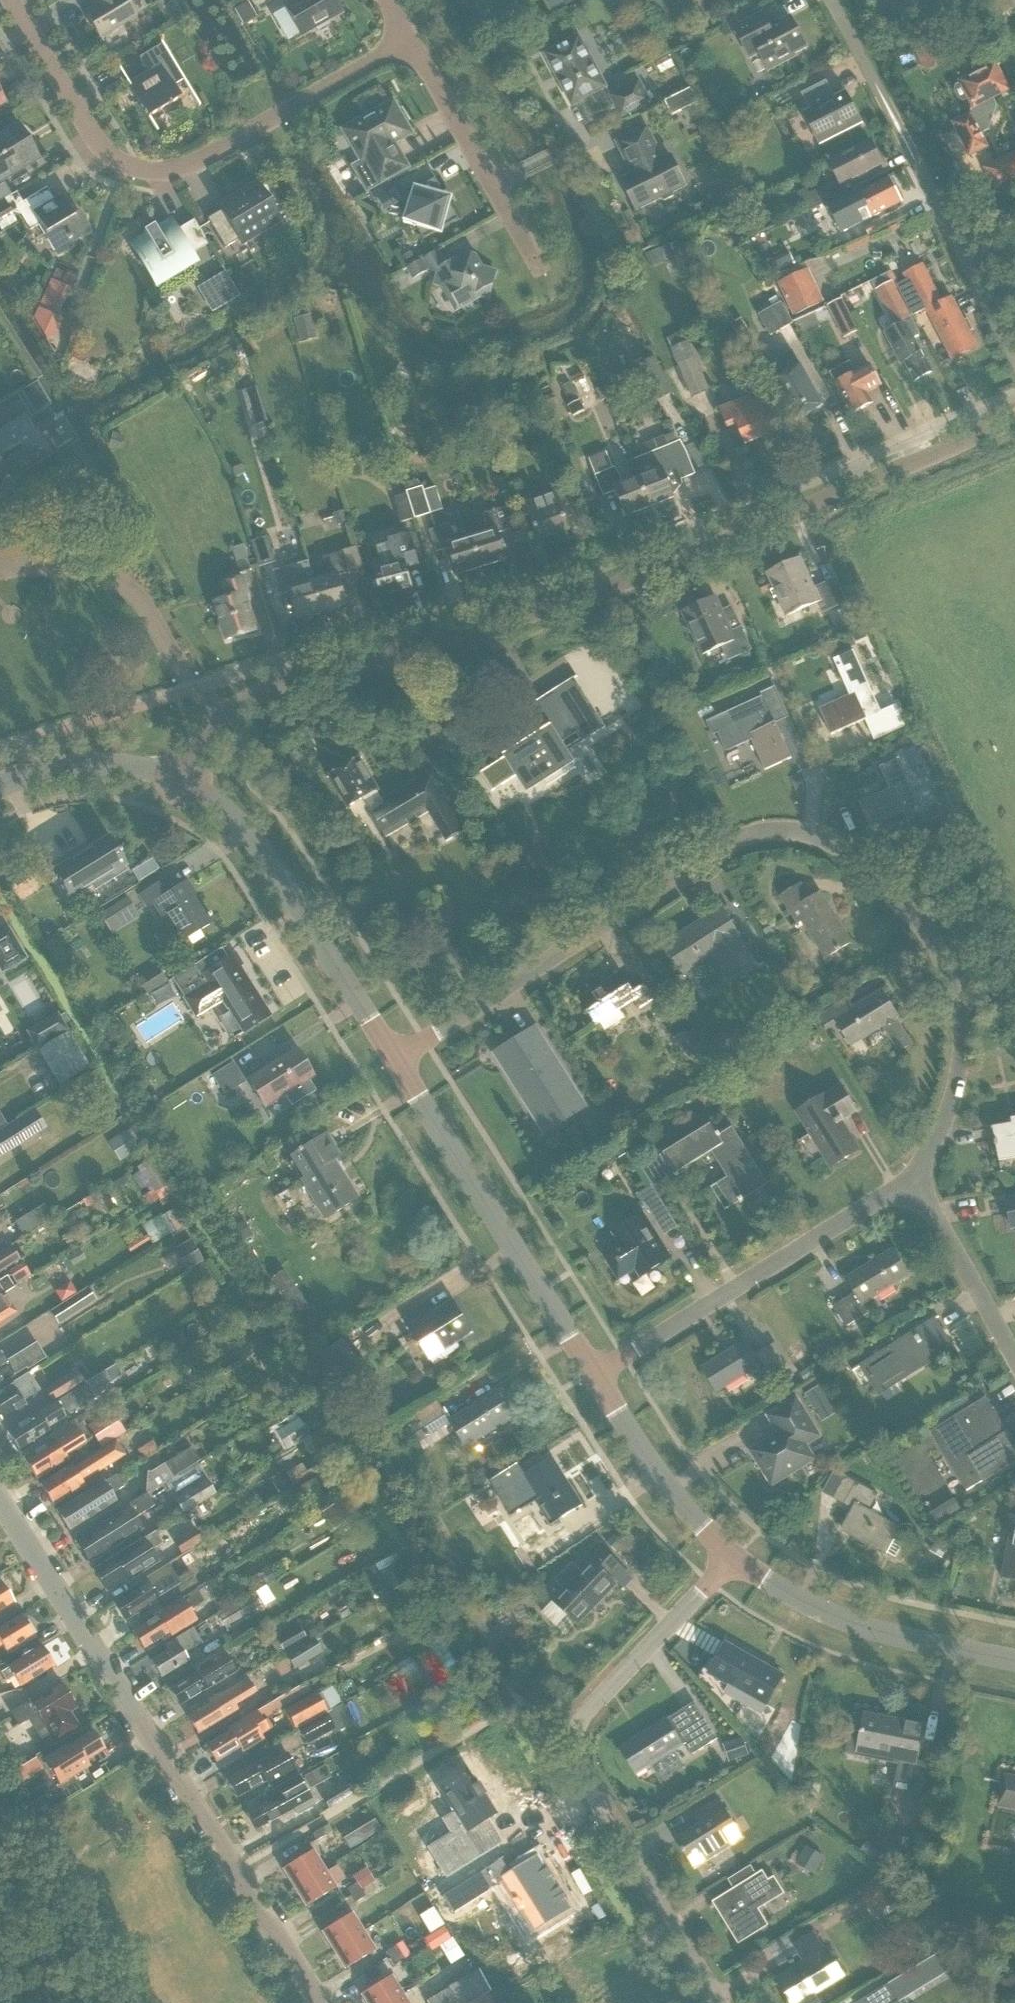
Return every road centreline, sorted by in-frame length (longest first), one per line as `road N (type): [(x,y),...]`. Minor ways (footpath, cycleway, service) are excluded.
road 1 (residential): [(395,1060),(716,851),(767,832),(802,834),(848,852),(905,906),(956,987),(963,1035),(958,1080),(936,1144),(913,1180)]
road 2 (unclassified): [(223,718),(278,687),(594,594),(1014,422)]
road 3 (unclassified): [(322,2002),(0,1506)]
road 4 (unclassified): [(720,2002),(561,1739),(736,1557)]
road 5 (residential): [(11,0),(103,147),(153,171),(192,163),(409,36)]
road 6 (unclassified): [(1014,361),(828,0)]
road 7 (unclassified): [(395,1060),(597,1378)]
road 8 (residential): [(913,1180),(597,1378)]
road 9 (unclassified): [(184,779),(255,842),(395,1060)]
road 10 (unclassified): [(736,1557),(845,1620),(1014,1660)]
road 11 (residential): [(0,567),(89,571),(134,594),(197,691),(223,718)]
road 12 (residential): [(544,272),(409,36)]
road 13 (unclassified): [(597,1378),(675,1495),(736,1557)]
road 14 (residential): [(1014,1348),(913,1180)]
road 15 (unclassified): [(0,785),(83,764),(184,779)]

